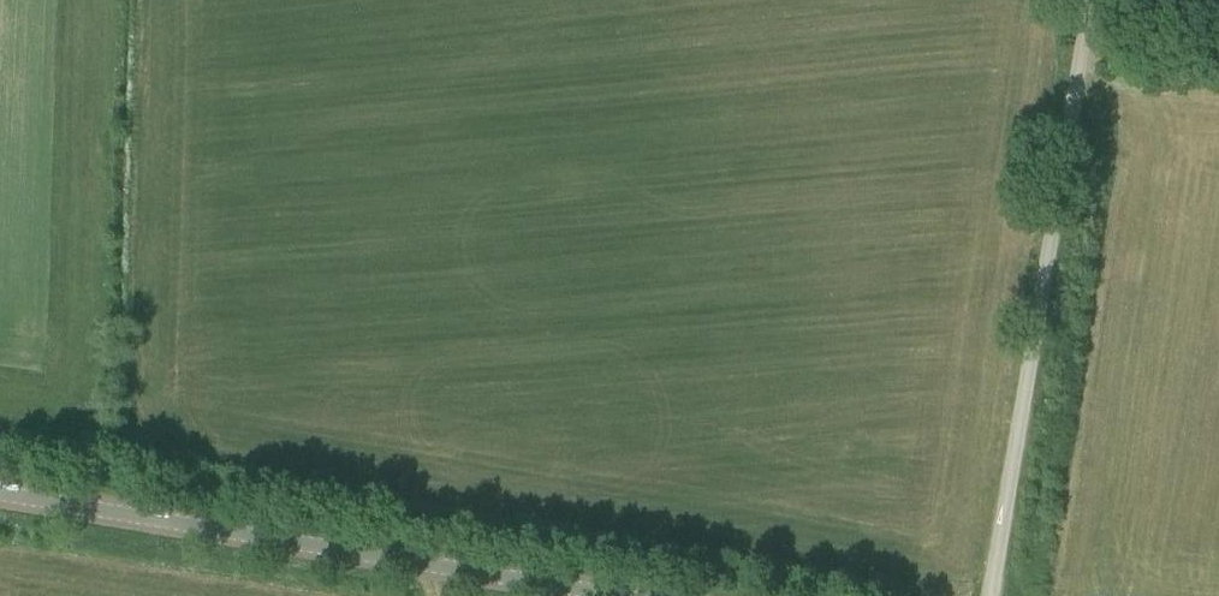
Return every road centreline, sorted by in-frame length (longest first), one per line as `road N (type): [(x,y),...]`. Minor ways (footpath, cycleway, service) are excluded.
road 1 (secondary): [(0,494),(619,595)]
road 2 (unclassified): [(993,595),(1088,0)]

